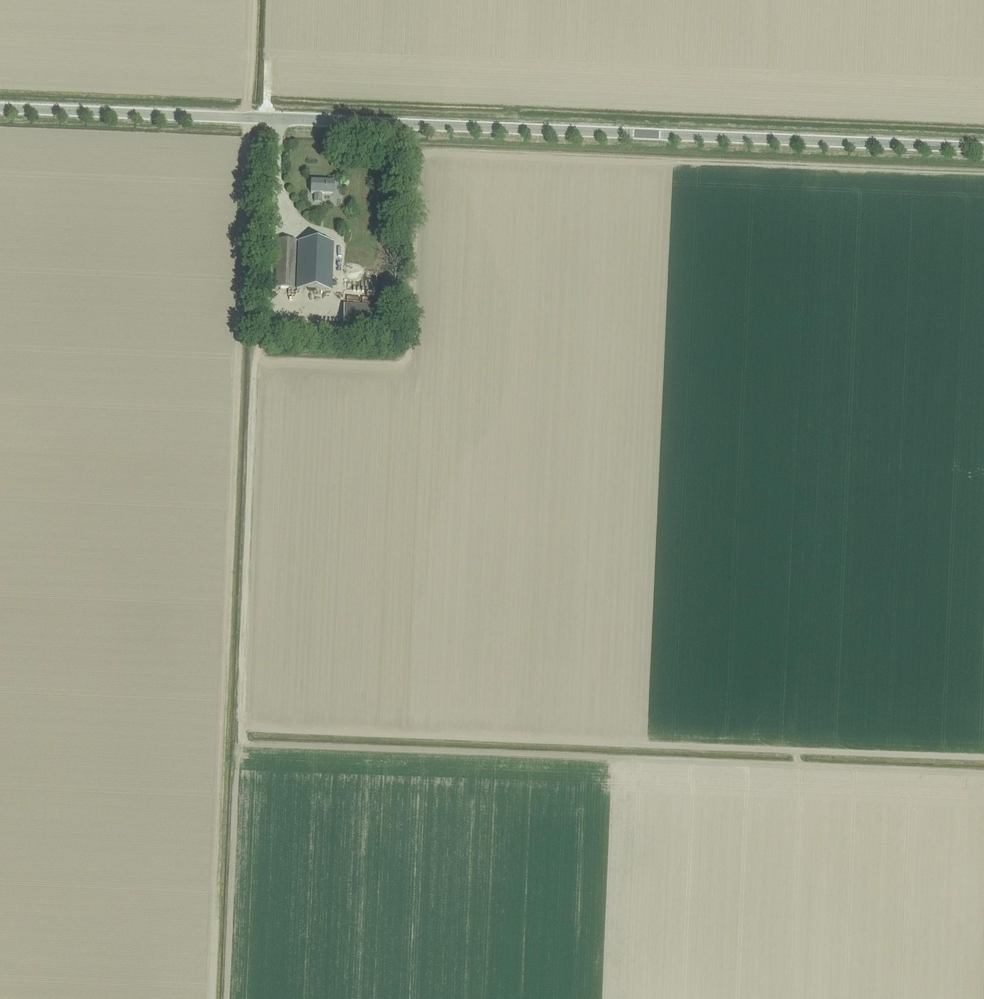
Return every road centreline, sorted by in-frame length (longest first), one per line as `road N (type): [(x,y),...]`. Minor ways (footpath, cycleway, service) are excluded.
road 1 (unclassified): [(0,108),(983,148)]

